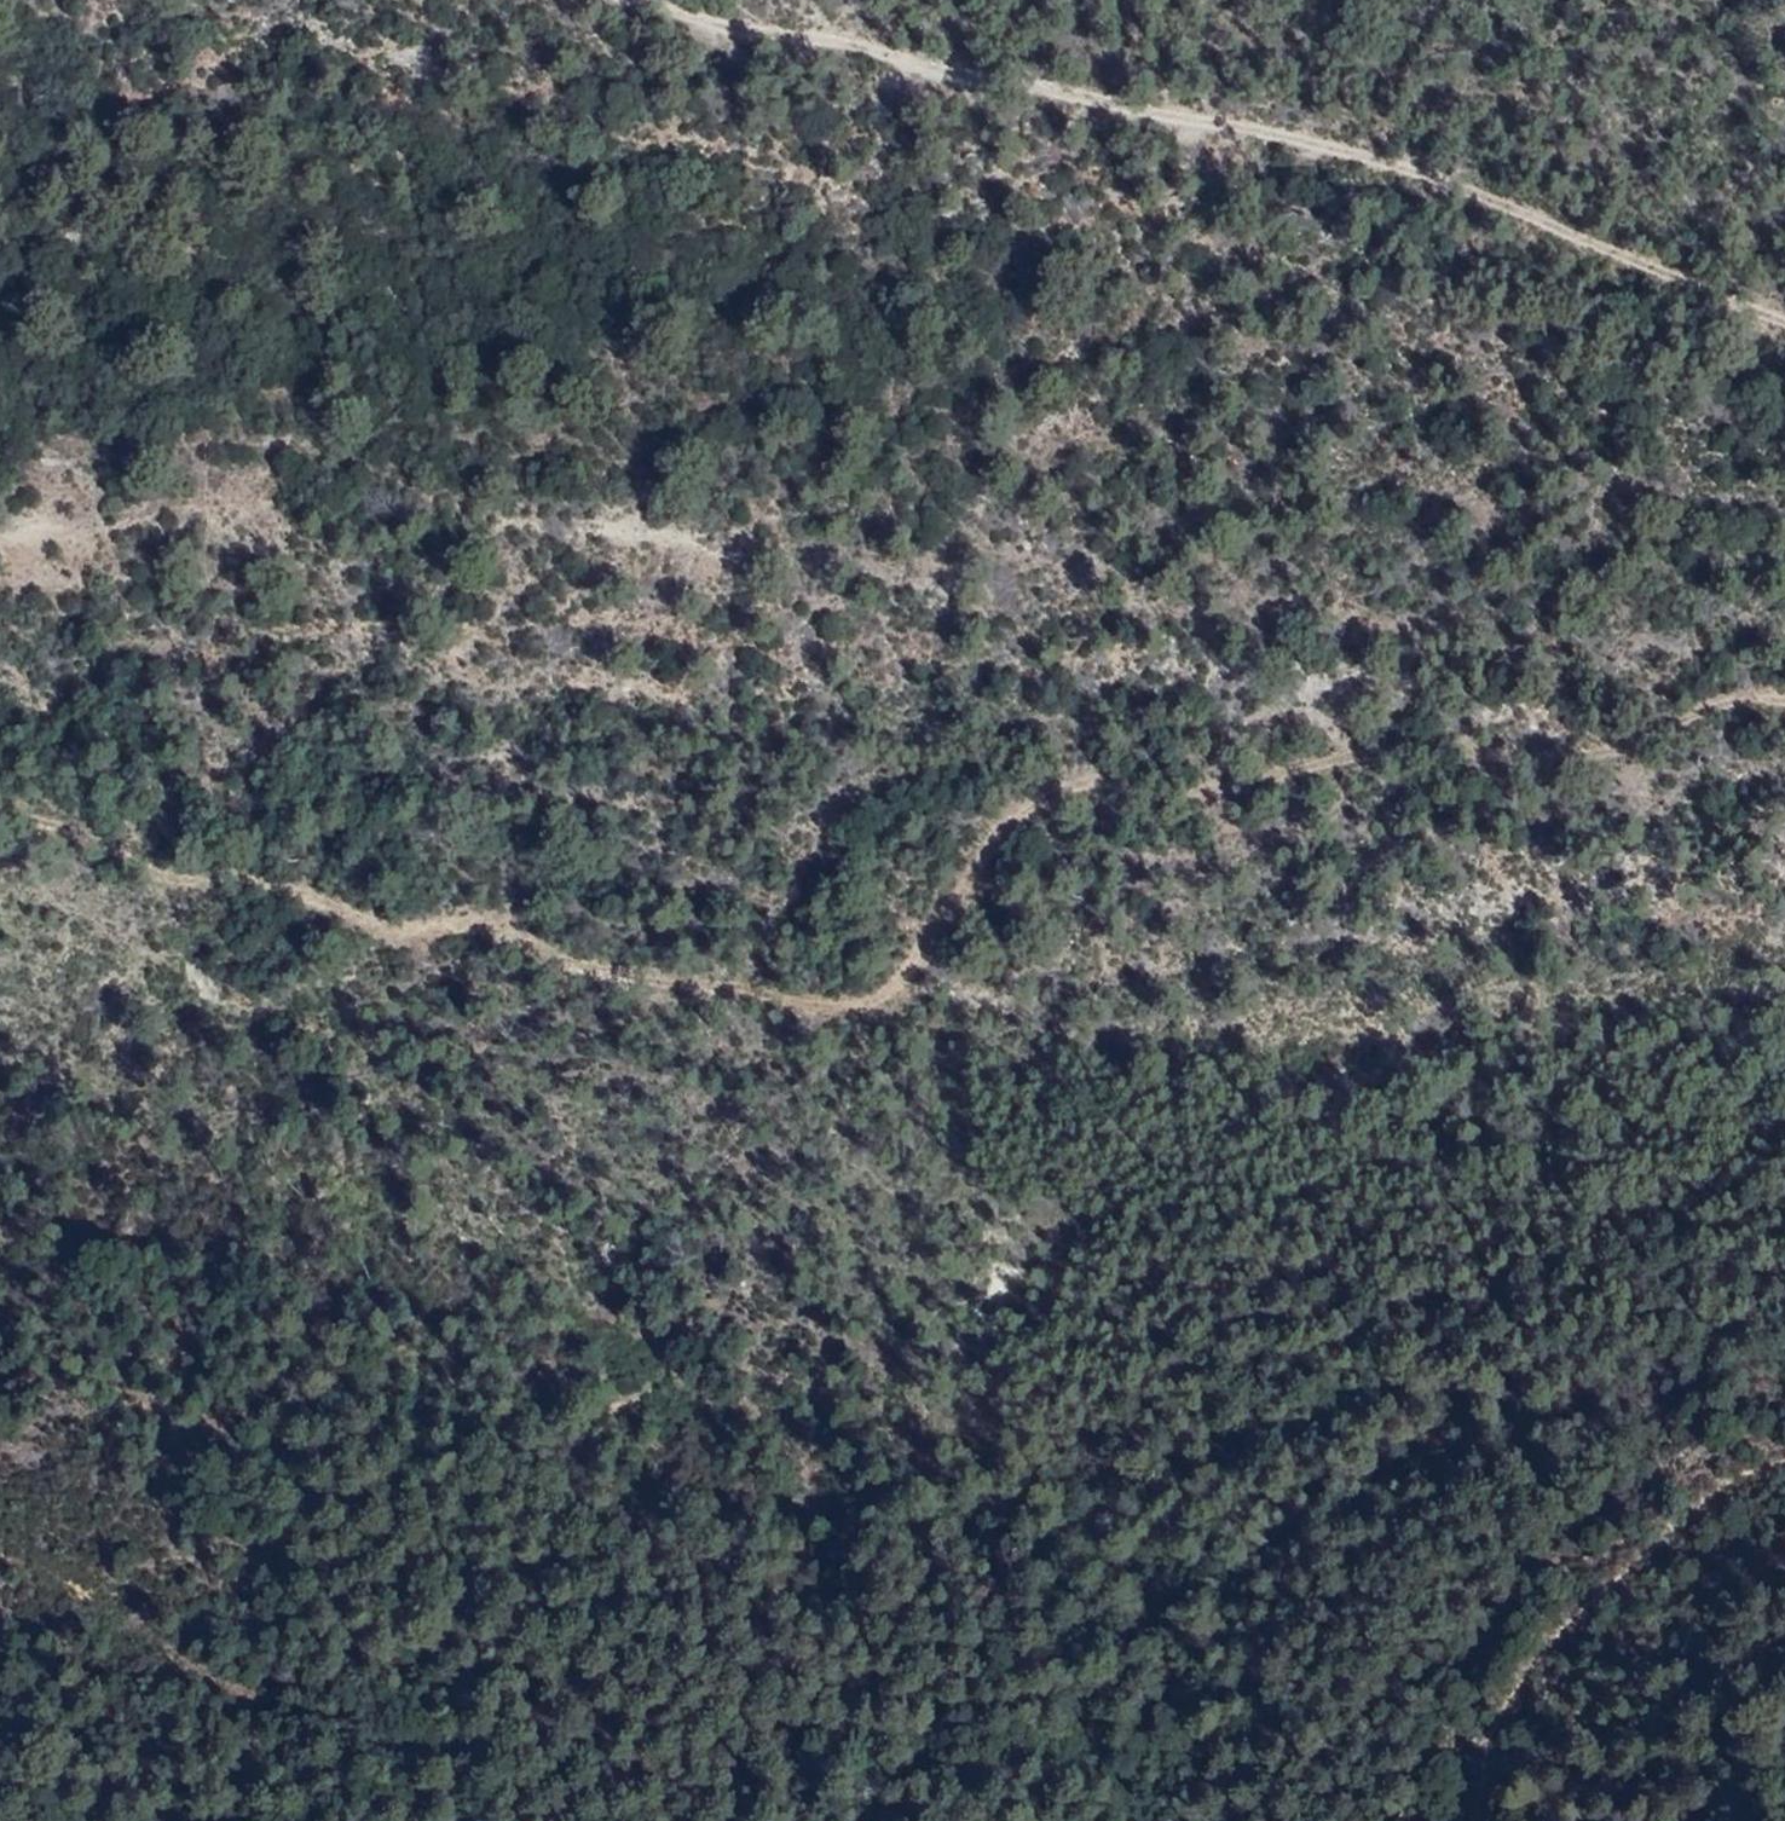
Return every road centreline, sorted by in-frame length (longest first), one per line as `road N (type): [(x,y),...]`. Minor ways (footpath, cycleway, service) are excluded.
road 1 (track): [(628,0),(1417,173),(1550,215),(1725,301),(1784,317)]
road 2 (track): [(1464,1820),(1516,1684),(1608,1575),(1784,1464)]

